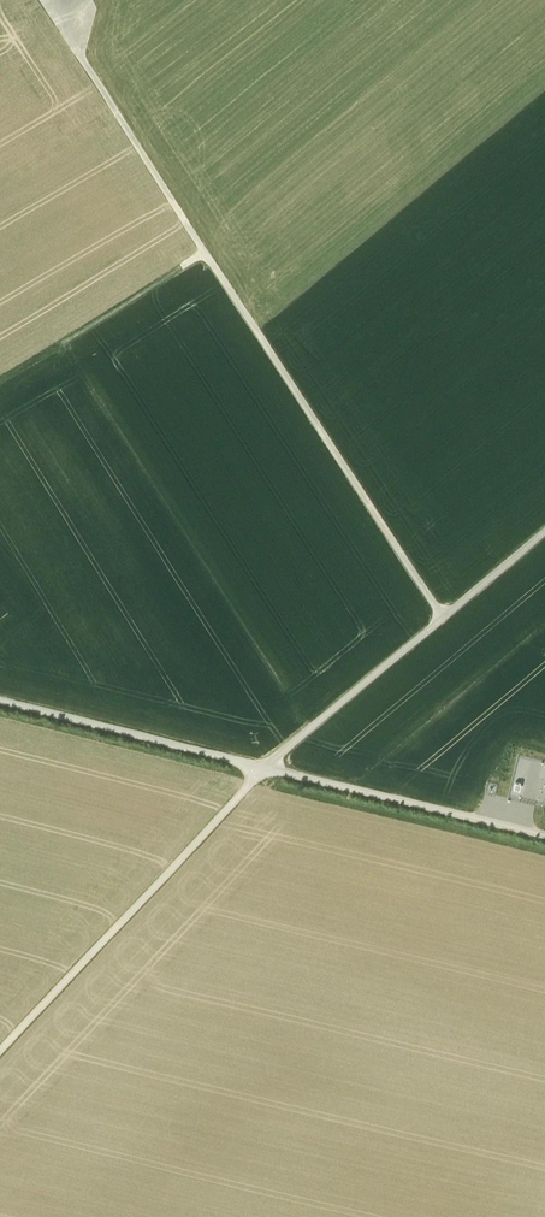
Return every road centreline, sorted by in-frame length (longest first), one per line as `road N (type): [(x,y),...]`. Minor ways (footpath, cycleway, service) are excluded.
road 1 (track): [(46,0),(442,620),(544,533)]
road 2 (track): [(0,1053),(262,769)]
road 3 (track): [(544,837),(262,769)]
road 4 (track): [(262,769),(0,702)]
road 5 (track): [(206,254),(0,378)]
road 6 (track): [(262,769),(442,620)]

